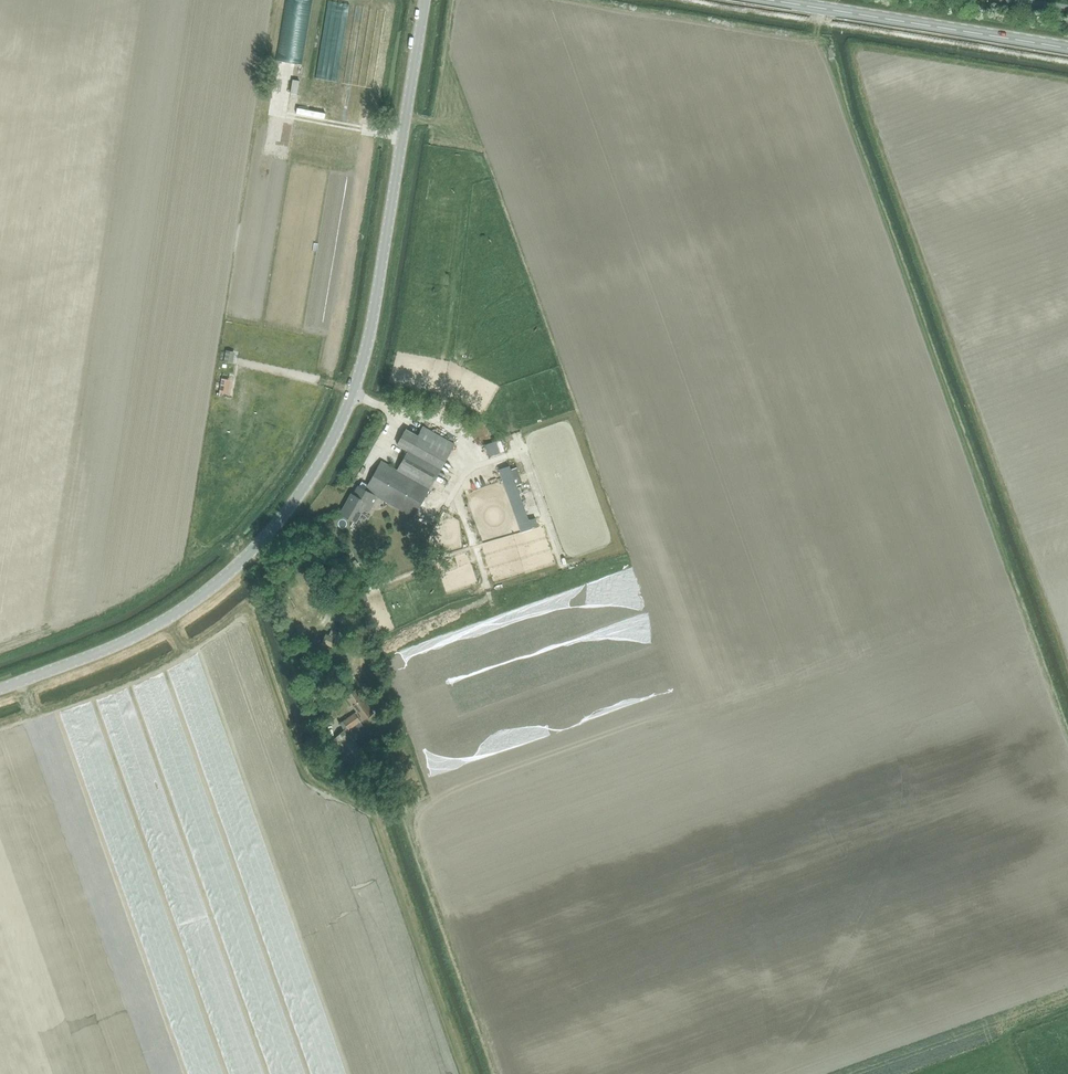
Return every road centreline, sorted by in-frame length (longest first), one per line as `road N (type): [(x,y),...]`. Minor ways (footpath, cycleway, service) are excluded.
road 1 (unclassified): [(0,694),(170,623),(278,527),(321,466),(364,360),(424,0)]
road 2 (tertiary): [(1067,48),(768,0)]

